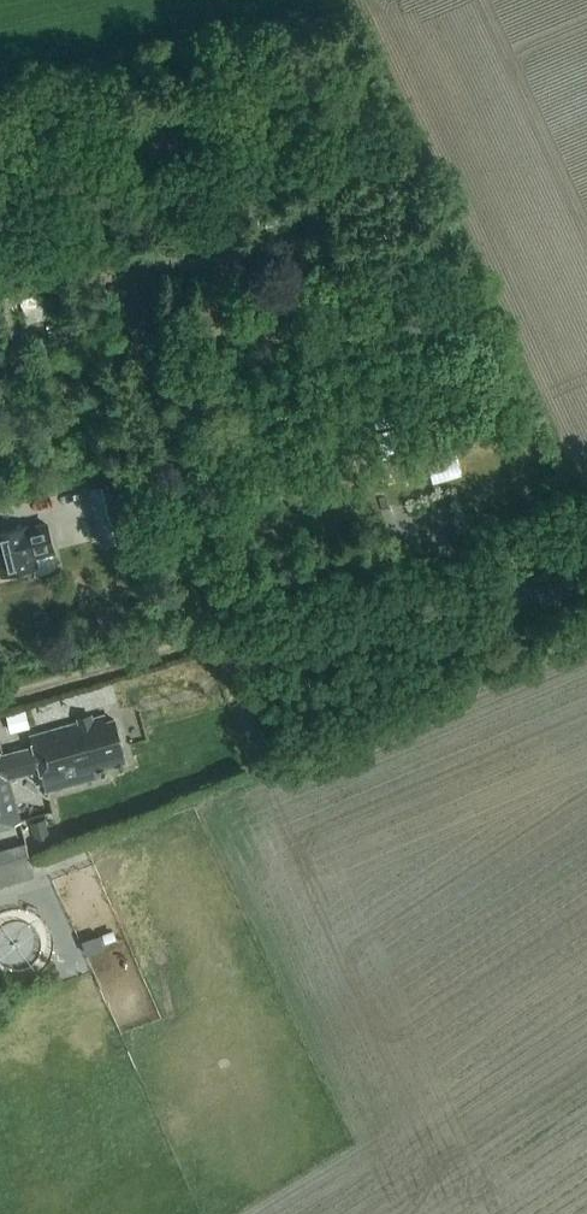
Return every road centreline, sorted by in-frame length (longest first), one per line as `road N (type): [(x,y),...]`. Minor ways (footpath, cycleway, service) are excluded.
road 1 (track): [(0,370),(126,339)]

